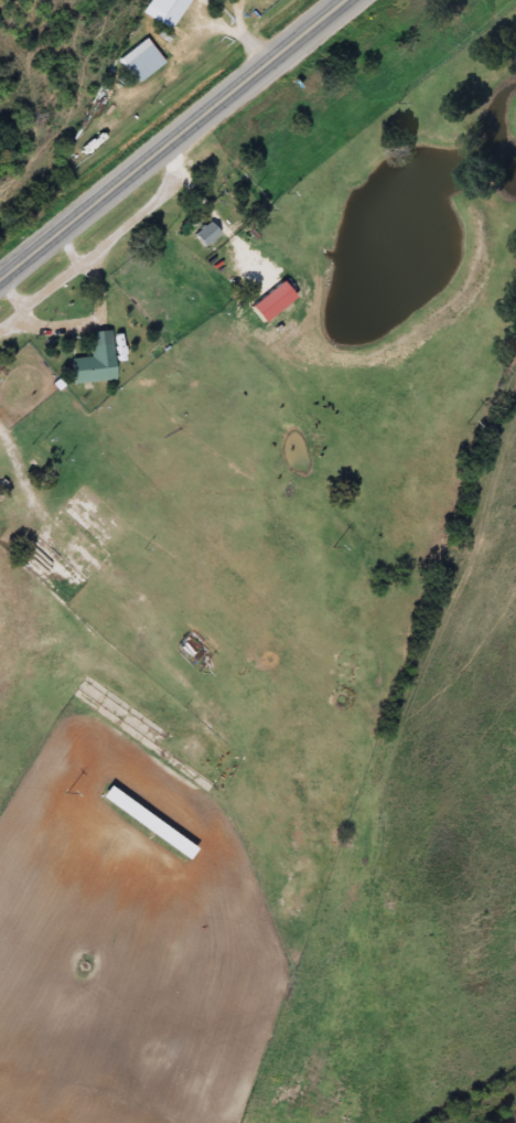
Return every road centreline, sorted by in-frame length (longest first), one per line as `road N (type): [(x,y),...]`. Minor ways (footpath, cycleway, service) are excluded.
road 1 (trunk): [(0,278),(347,0)]

